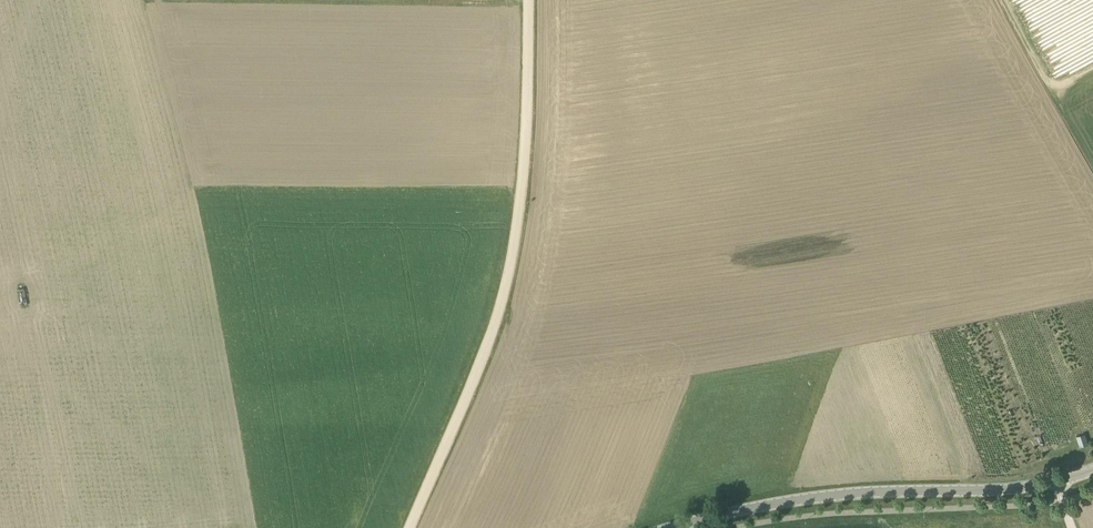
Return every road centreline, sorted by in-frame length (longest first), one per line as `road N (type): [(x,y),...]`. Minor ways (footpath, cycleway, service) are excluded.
road 1 (track): [(411,527),(502,302),(526,158),(527,0)]
road 2 (tertiary): [(671,527),(828,496),(1058,480)]

